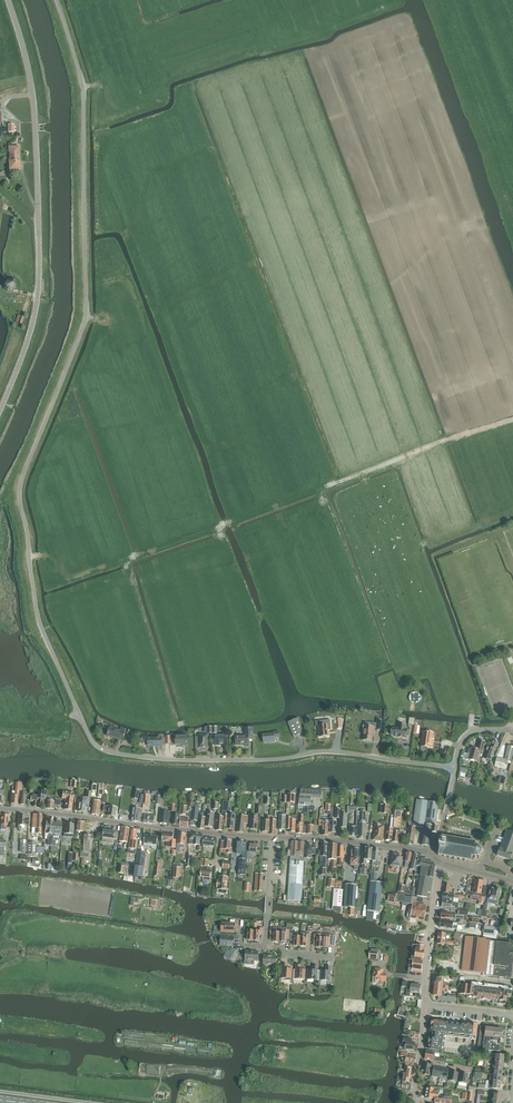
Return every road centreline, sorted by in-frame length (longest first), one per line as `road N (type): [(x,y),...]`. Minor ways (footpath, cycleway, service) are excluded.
road 1 (unclassified): [(99,747),(39,619),(20,499),(87,314),(84,91),(56,0)]
road 2 (track): [(512,419),(114,562),(29,556)]
road 3 (tertiary): [(0,414),(32,332),(40,284),(33,95),(9,0)]
road 4 (residential): [(456,768),(333,752),(200,760),(99,747)]
road 5 (tertiary): [(272,837),(0,808)]
road 6 (tertiary): [(431,853),(272,837)]
road 7 (residential): [(425,1006),(441,863)]

